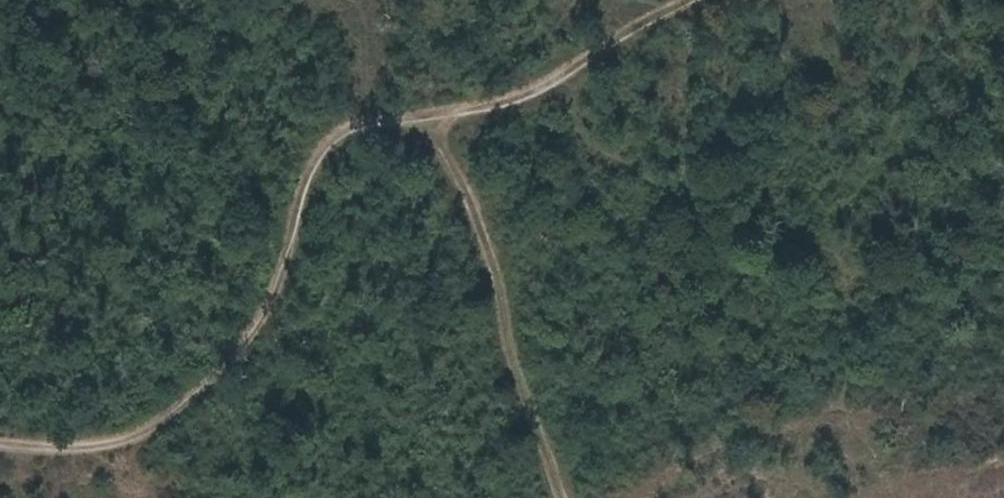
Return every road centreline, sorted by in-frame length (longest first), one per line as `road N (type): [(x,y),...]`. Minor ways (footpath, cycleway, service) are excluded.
road 1 (track): [(0,442),(97,449),(144,437),(214,368),(285,275),(303,181),(339,132),(369,120),(530,96),(689,0)]
road 2 (track): [(411,119),(449,157),(467,190),(498,278),(527,405),(563,497)]

